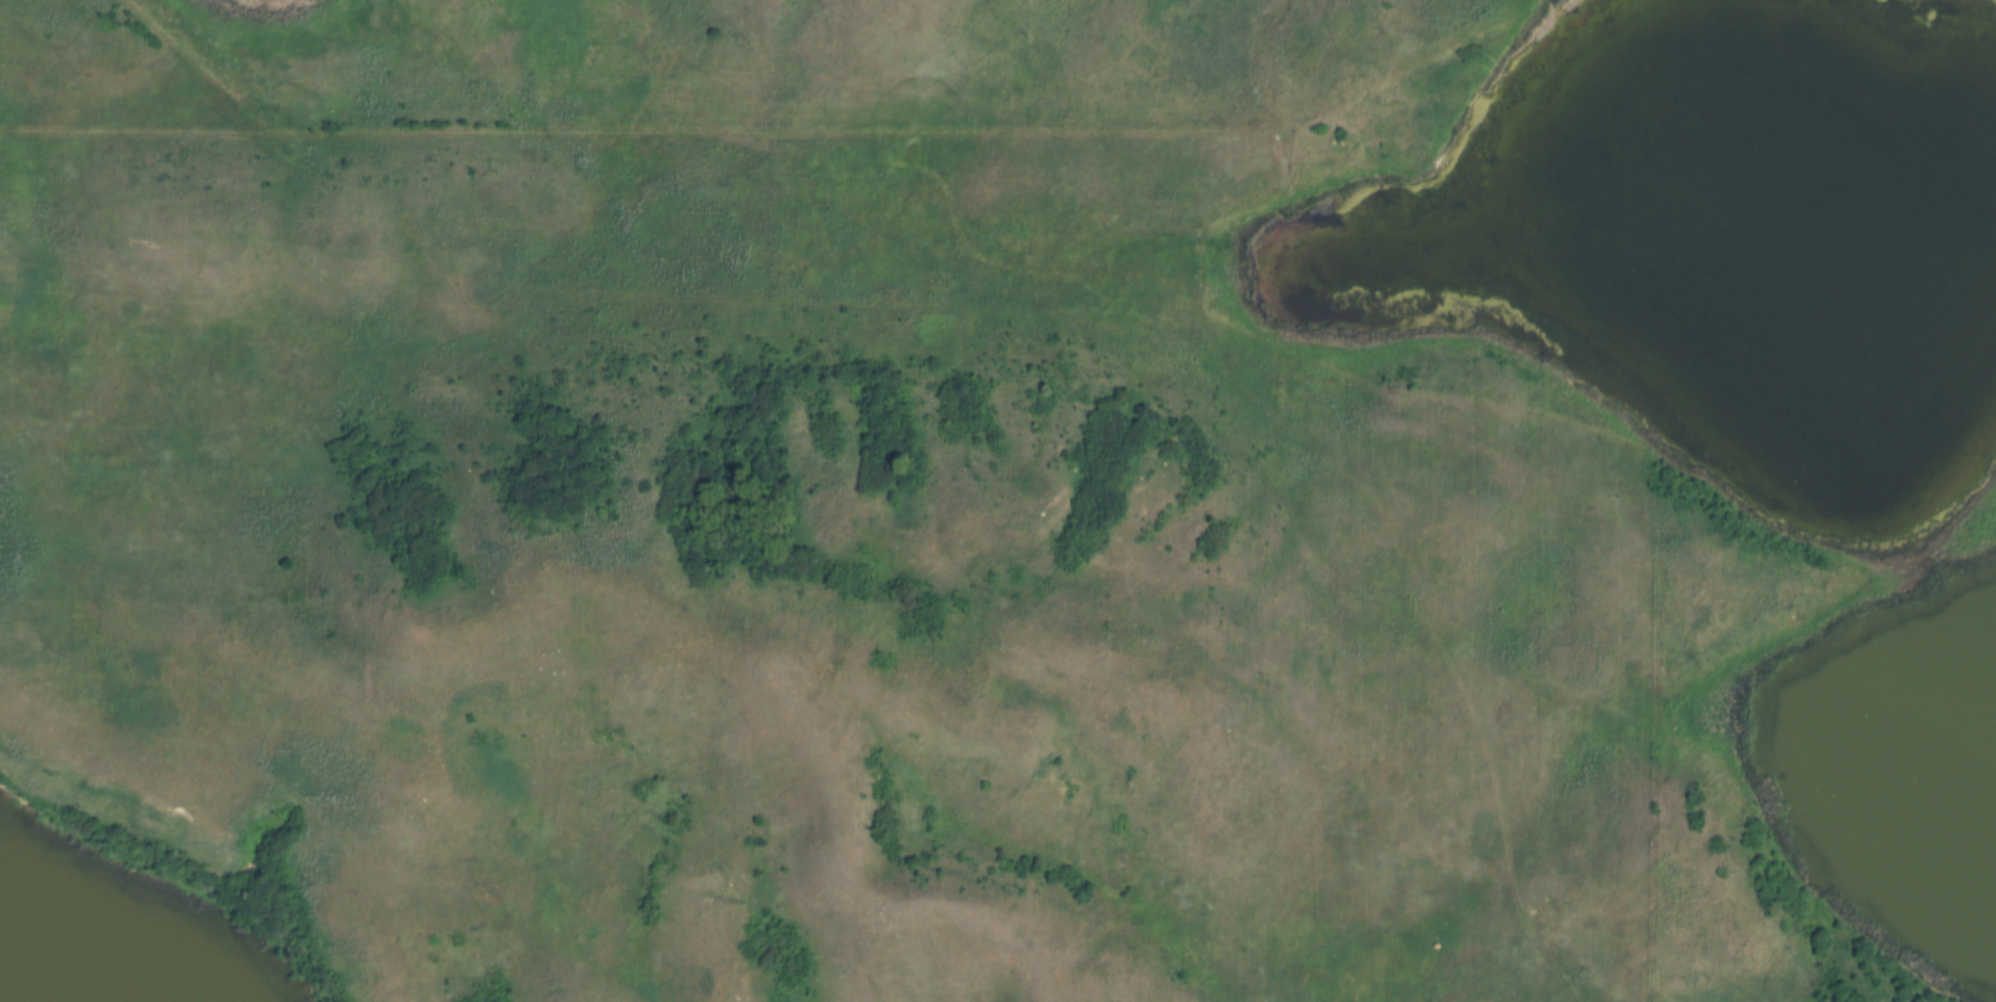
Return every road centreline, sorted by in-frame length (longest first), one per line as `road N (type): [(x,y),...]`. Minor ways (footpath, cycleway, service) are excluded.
road 1 (track): [(1680,1001),(1660,891),(1664,684)]

